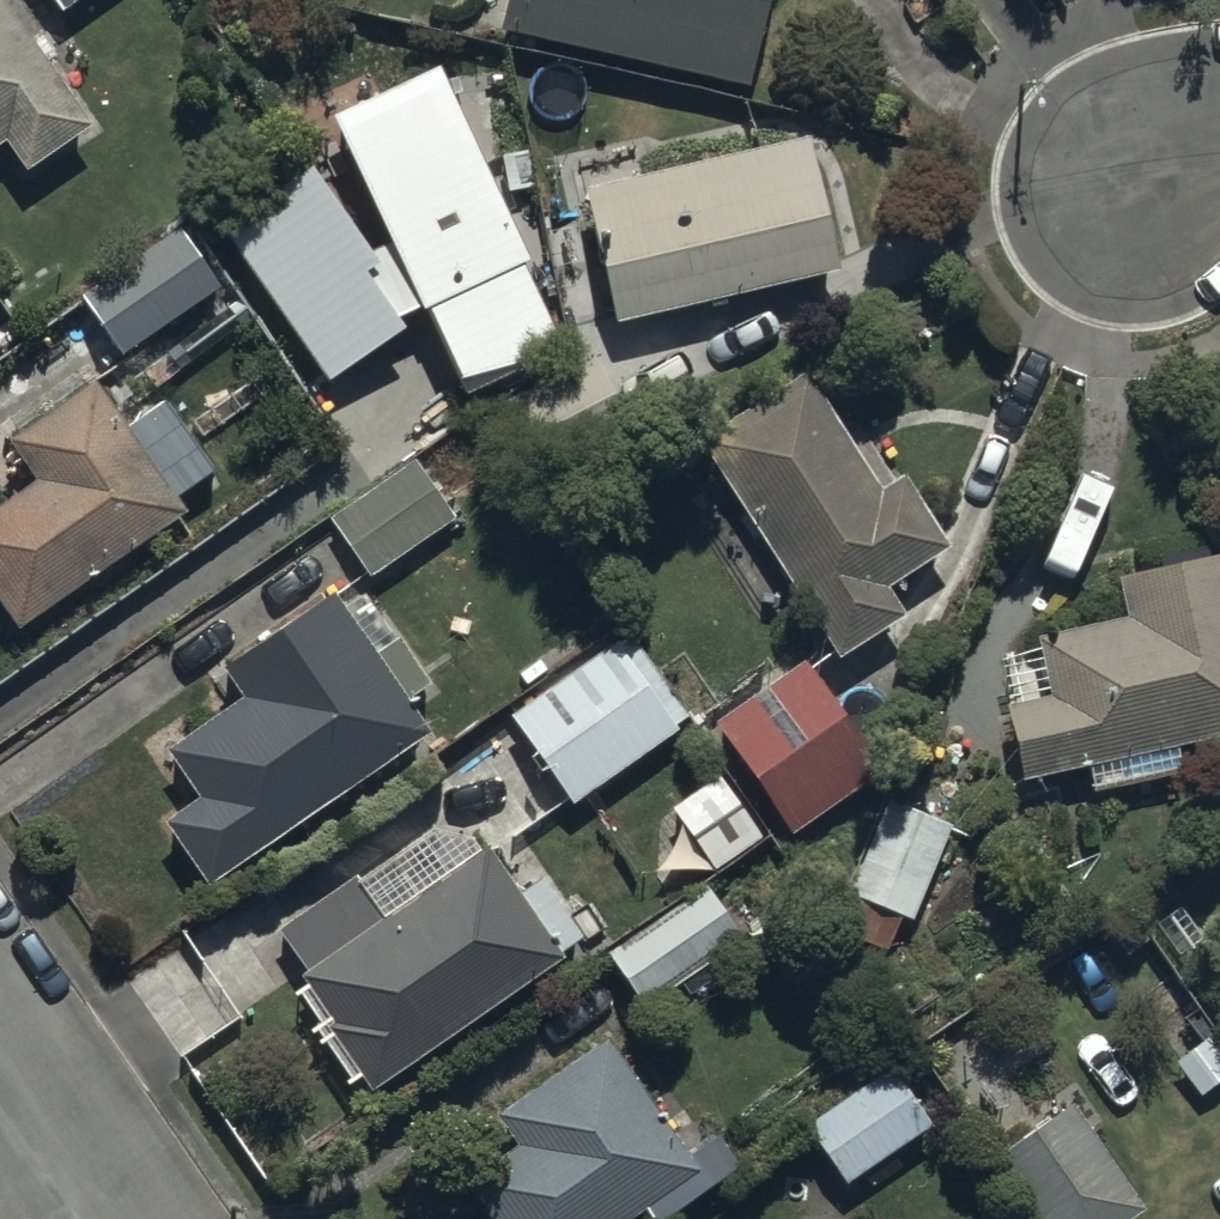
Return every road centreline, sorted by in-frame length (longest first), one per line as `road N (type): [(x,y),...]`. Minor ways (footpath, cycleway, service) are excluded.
road 1 (residential): [(116,1218),(0,1051)]

